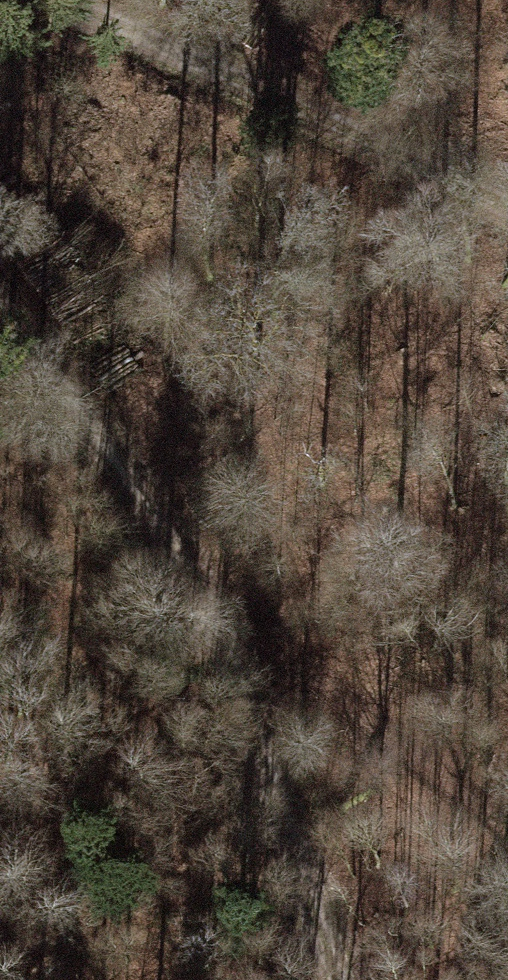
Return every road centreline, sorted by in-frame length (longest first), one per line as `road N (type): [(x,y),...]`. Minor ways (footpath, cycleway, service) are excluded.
road 1 (track): [(0,290),(190,567),(335,979)]
road 2 (track): [(0,17),(132,44),(507,211)]
road 3 (track): [(190,567),(507,813)]

